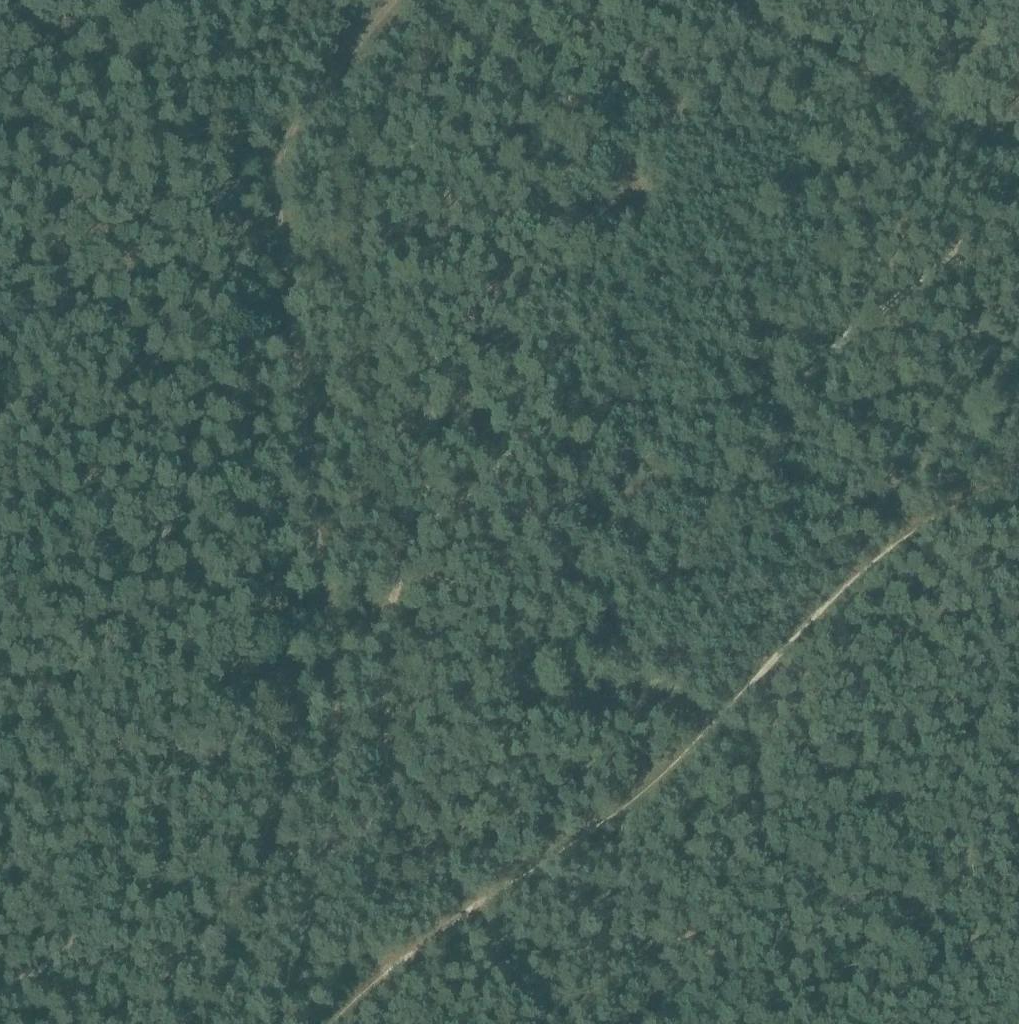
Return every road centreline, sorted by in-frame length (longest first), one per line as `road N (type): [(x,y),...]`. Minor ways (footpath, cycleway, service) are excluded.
road 1 (track): [(1018,474),(829,604),(690,749),(427,944),(343,1023)]
road 2 (track): [(328,850),(142,911),(90,946),(50,990),(0,984)]

